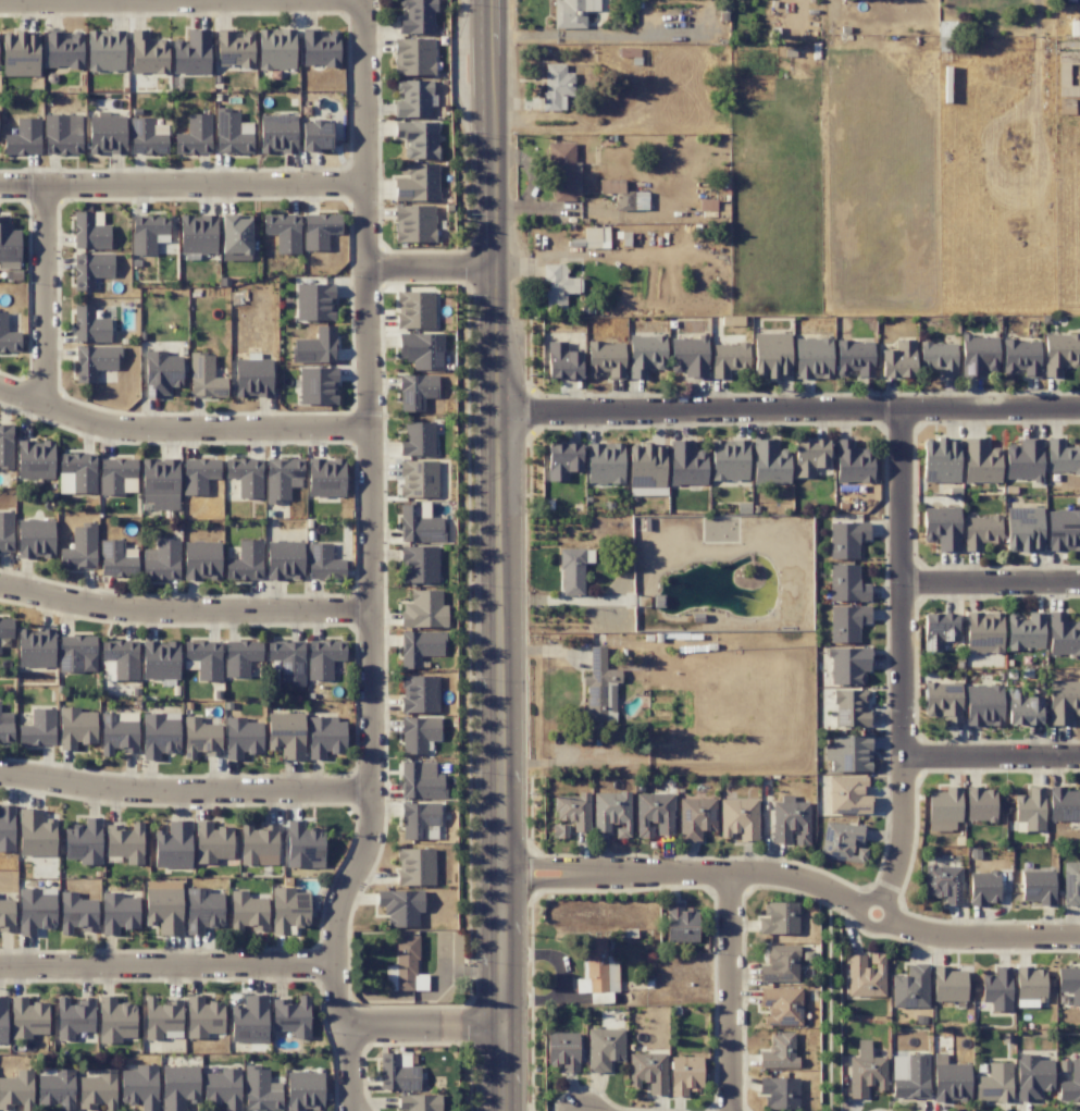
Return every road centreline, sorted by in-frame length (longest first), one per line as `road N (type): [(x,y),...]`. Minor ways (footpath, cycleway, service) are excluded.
road 1 (residential): [(354,1110),(333,941),(363,850),(370,799),(363,3)]
road 2 (tertiary): [(502,1110),(494,0)]
road 3 (residential): [(1079,411),(500,415)]
road 4 (residential): [(880,900),(901,840),(902,412)]
road 5 (residential): [(369,431),(103,429),(0,390)]
road 6 (residential): [(0,772),(104,790),(370,791)]
road 7 (residential): [(0,585),(144,612),(369,608)]
road 8 (residential): [(363,185),(0,189)]
road 9 (residential): [(0,4),(363,3)]
road 10 (residential): [(502,875),(760,872),(859,906)]
road 11 (residential): [(0,965),(334,963)]
road 12 (residential): [(730,872),(728,1110)]
road 13 (residential): [(42,406),(45,188)]
road 14 (residential): [(886,919),(954,937),(1079,937)]
road 15 (residential): [(1079,754),(901,756)]
road 16 (residential): [(1079,585),(905,585)]
road 17 (residential): [(340,1026),(502,1024)]
road 18 (residential): [(365,266),(498,268)]

